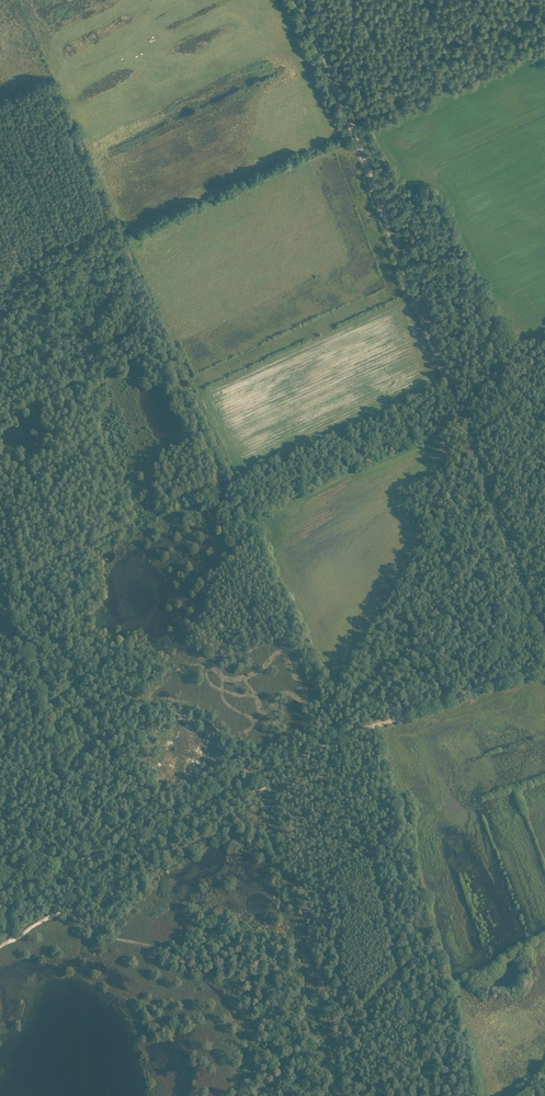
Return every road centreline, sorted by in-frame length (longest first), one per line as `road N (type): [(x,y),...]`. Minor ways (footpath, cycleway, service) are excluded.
road 1 (track): [(544,642),(300,0)]
road 2 (track): [(71,864),(144,843),(229,791),(358,732),(544,668)]
road 3 (track): [(259,776),(336,1063),(338,1095)]
road 4 (track): [(466,441),(444,534),(493,642),(450,699)]
road 5 (track): [(0,947),(68,910),(60,892),(71,864)]

